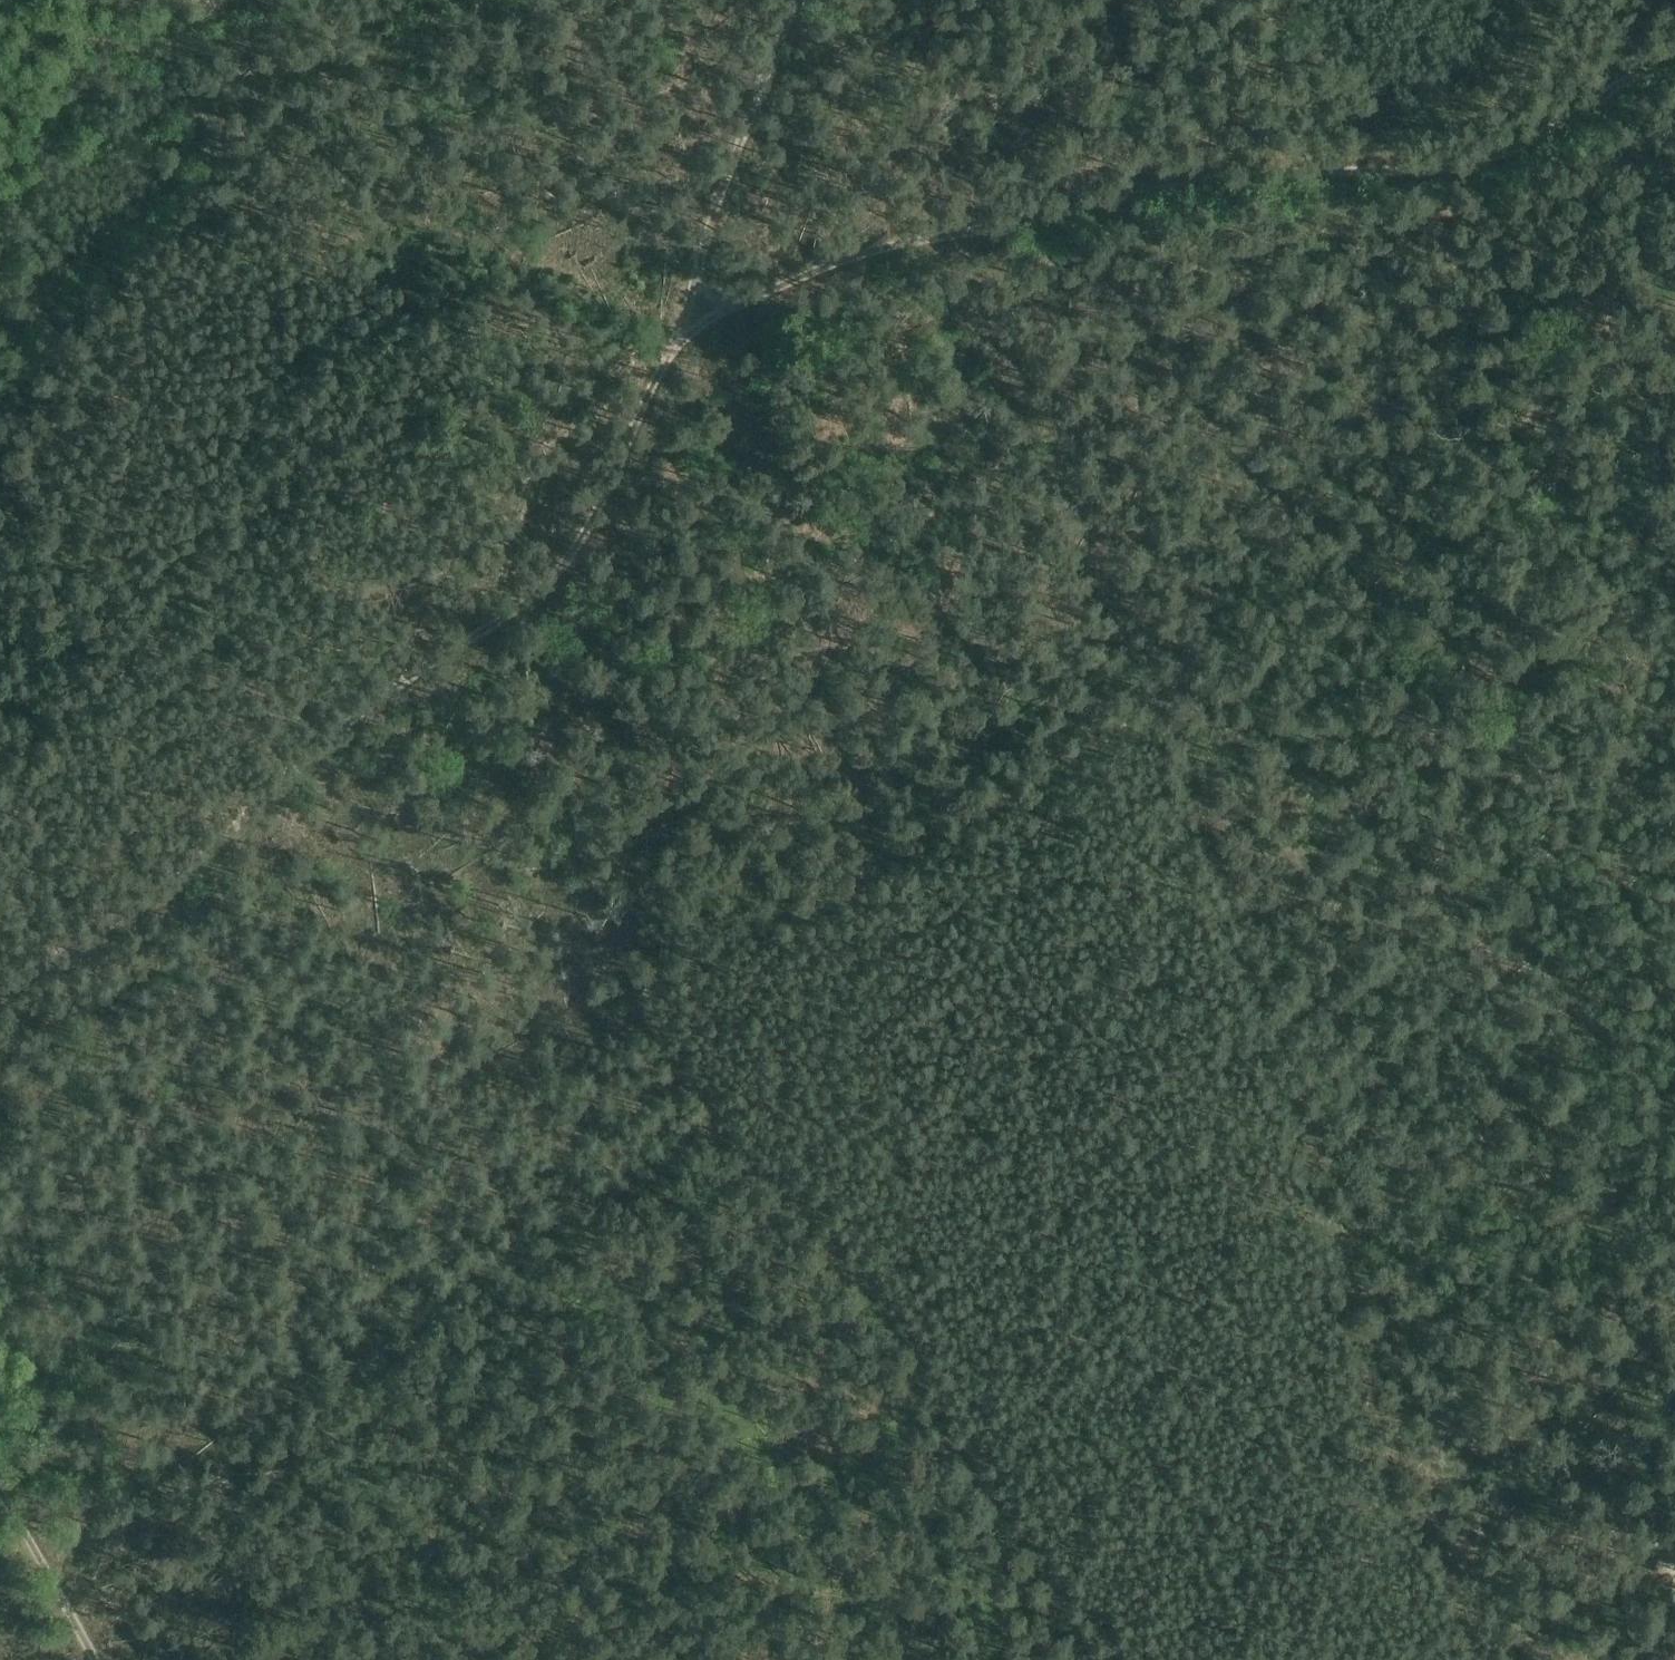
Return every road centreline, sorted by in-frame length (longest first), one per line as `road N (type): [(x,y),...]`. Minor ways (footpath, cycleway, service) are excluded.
road 1 (track): [(794,0),(679,329),(580,539),(533,594),(389,691),(189,865),(115,922),(0,990)]
road 2 (track): [(679,329),(885,246),(1160,189),(1481,161),(1579,112),(1674,43)]
road 3 (track): [(0,1494),(94,1659)]

